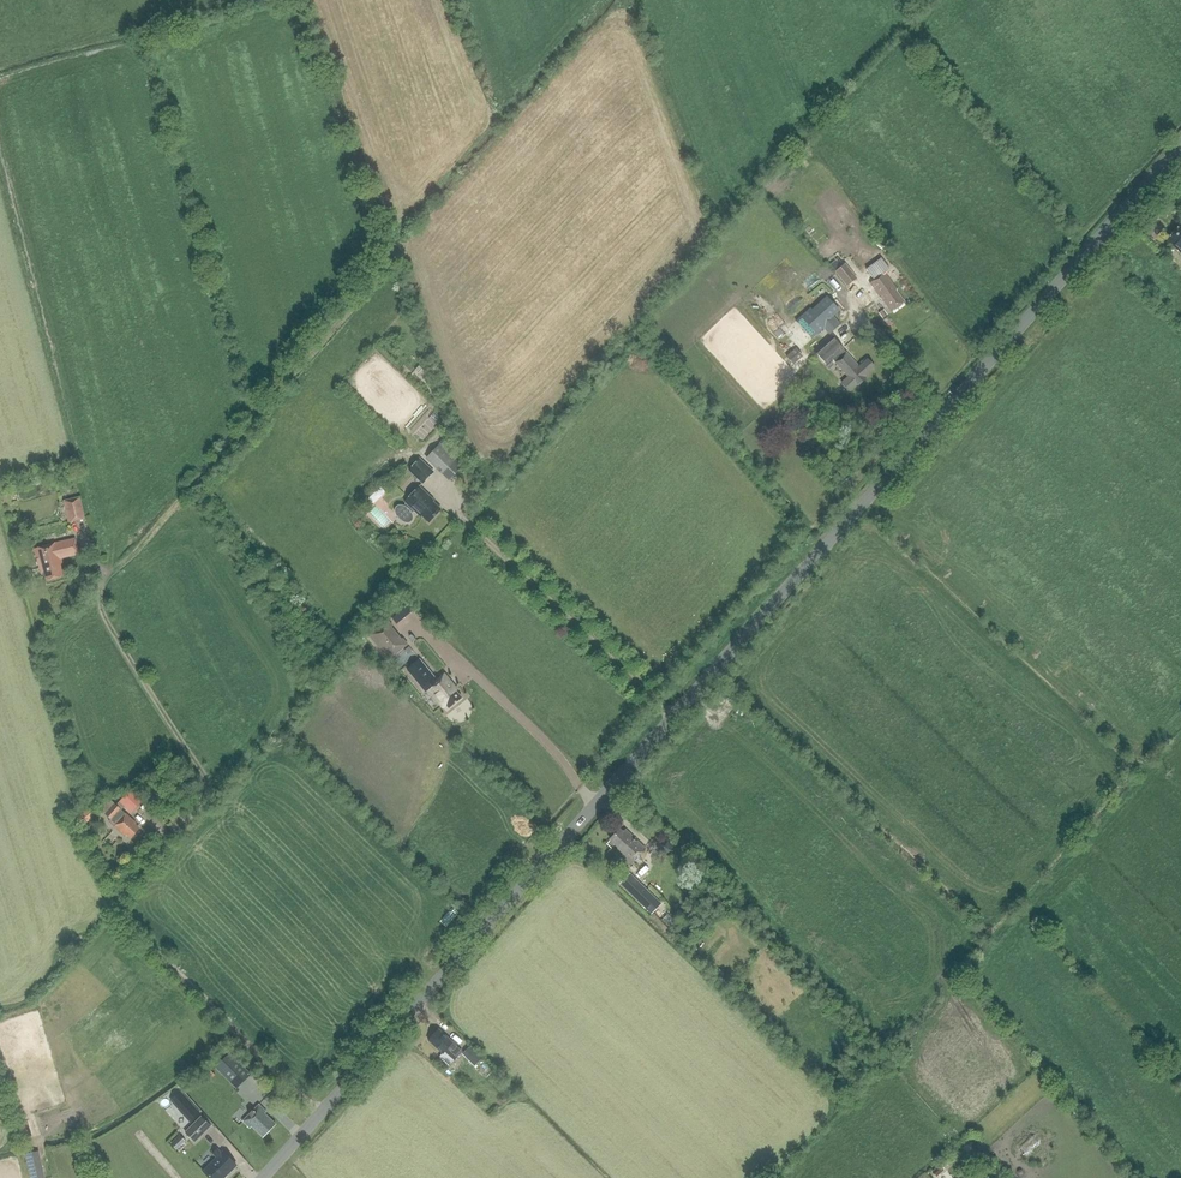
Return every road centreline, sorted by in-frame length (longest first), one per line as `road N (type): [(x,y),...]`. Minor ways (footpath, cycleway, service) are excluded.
road 1 (tertiary): [(262,1177),(1180,146)]
road 2 (track): [(323,1111),(123,911),(128,882),(208,790),(104,615),(104,575)]

